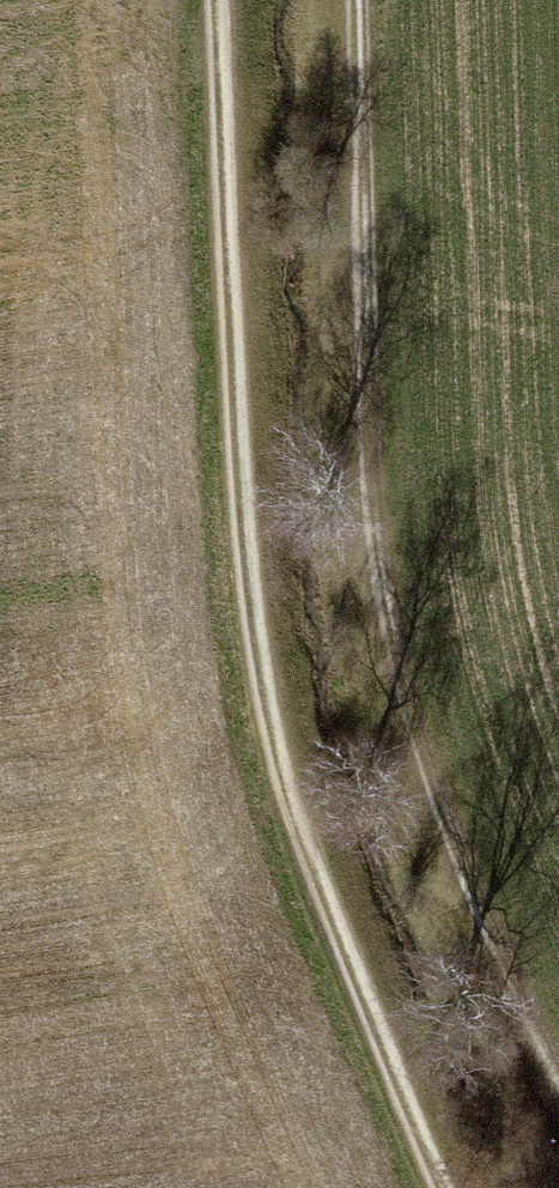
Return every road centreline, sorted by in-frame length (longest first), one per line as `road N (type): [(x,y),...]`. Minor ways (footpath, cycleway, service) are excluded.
road 1 (track): [(213,0),(238,532),(288,777),(453,1187)]
road 2 (track): [(558,1082),(438,795),(402,666),(372,482),(355,0)]

